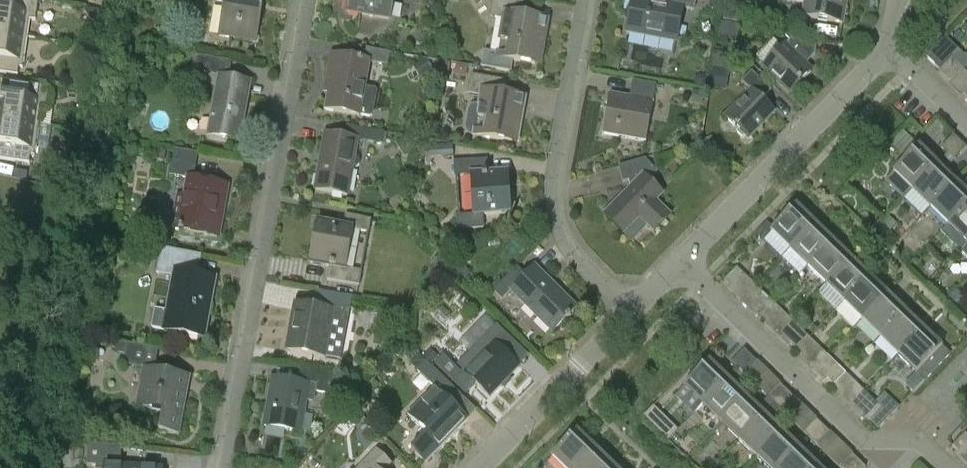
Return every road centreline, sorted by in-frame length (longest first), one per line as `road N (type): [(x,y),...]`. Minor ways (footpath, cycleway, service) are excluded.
road 1 (residential): [(226,467),(305,0)]
road 2 (residential): [(948,467),(927,447),(853,430),(683,263)]
road 3 (residential): [(634,313),(565,235),(559,196),(592,0)]
road 4 (residential): [(683,263),(894,48)]
road 5 (residential): [(485,467),(634,313)]

